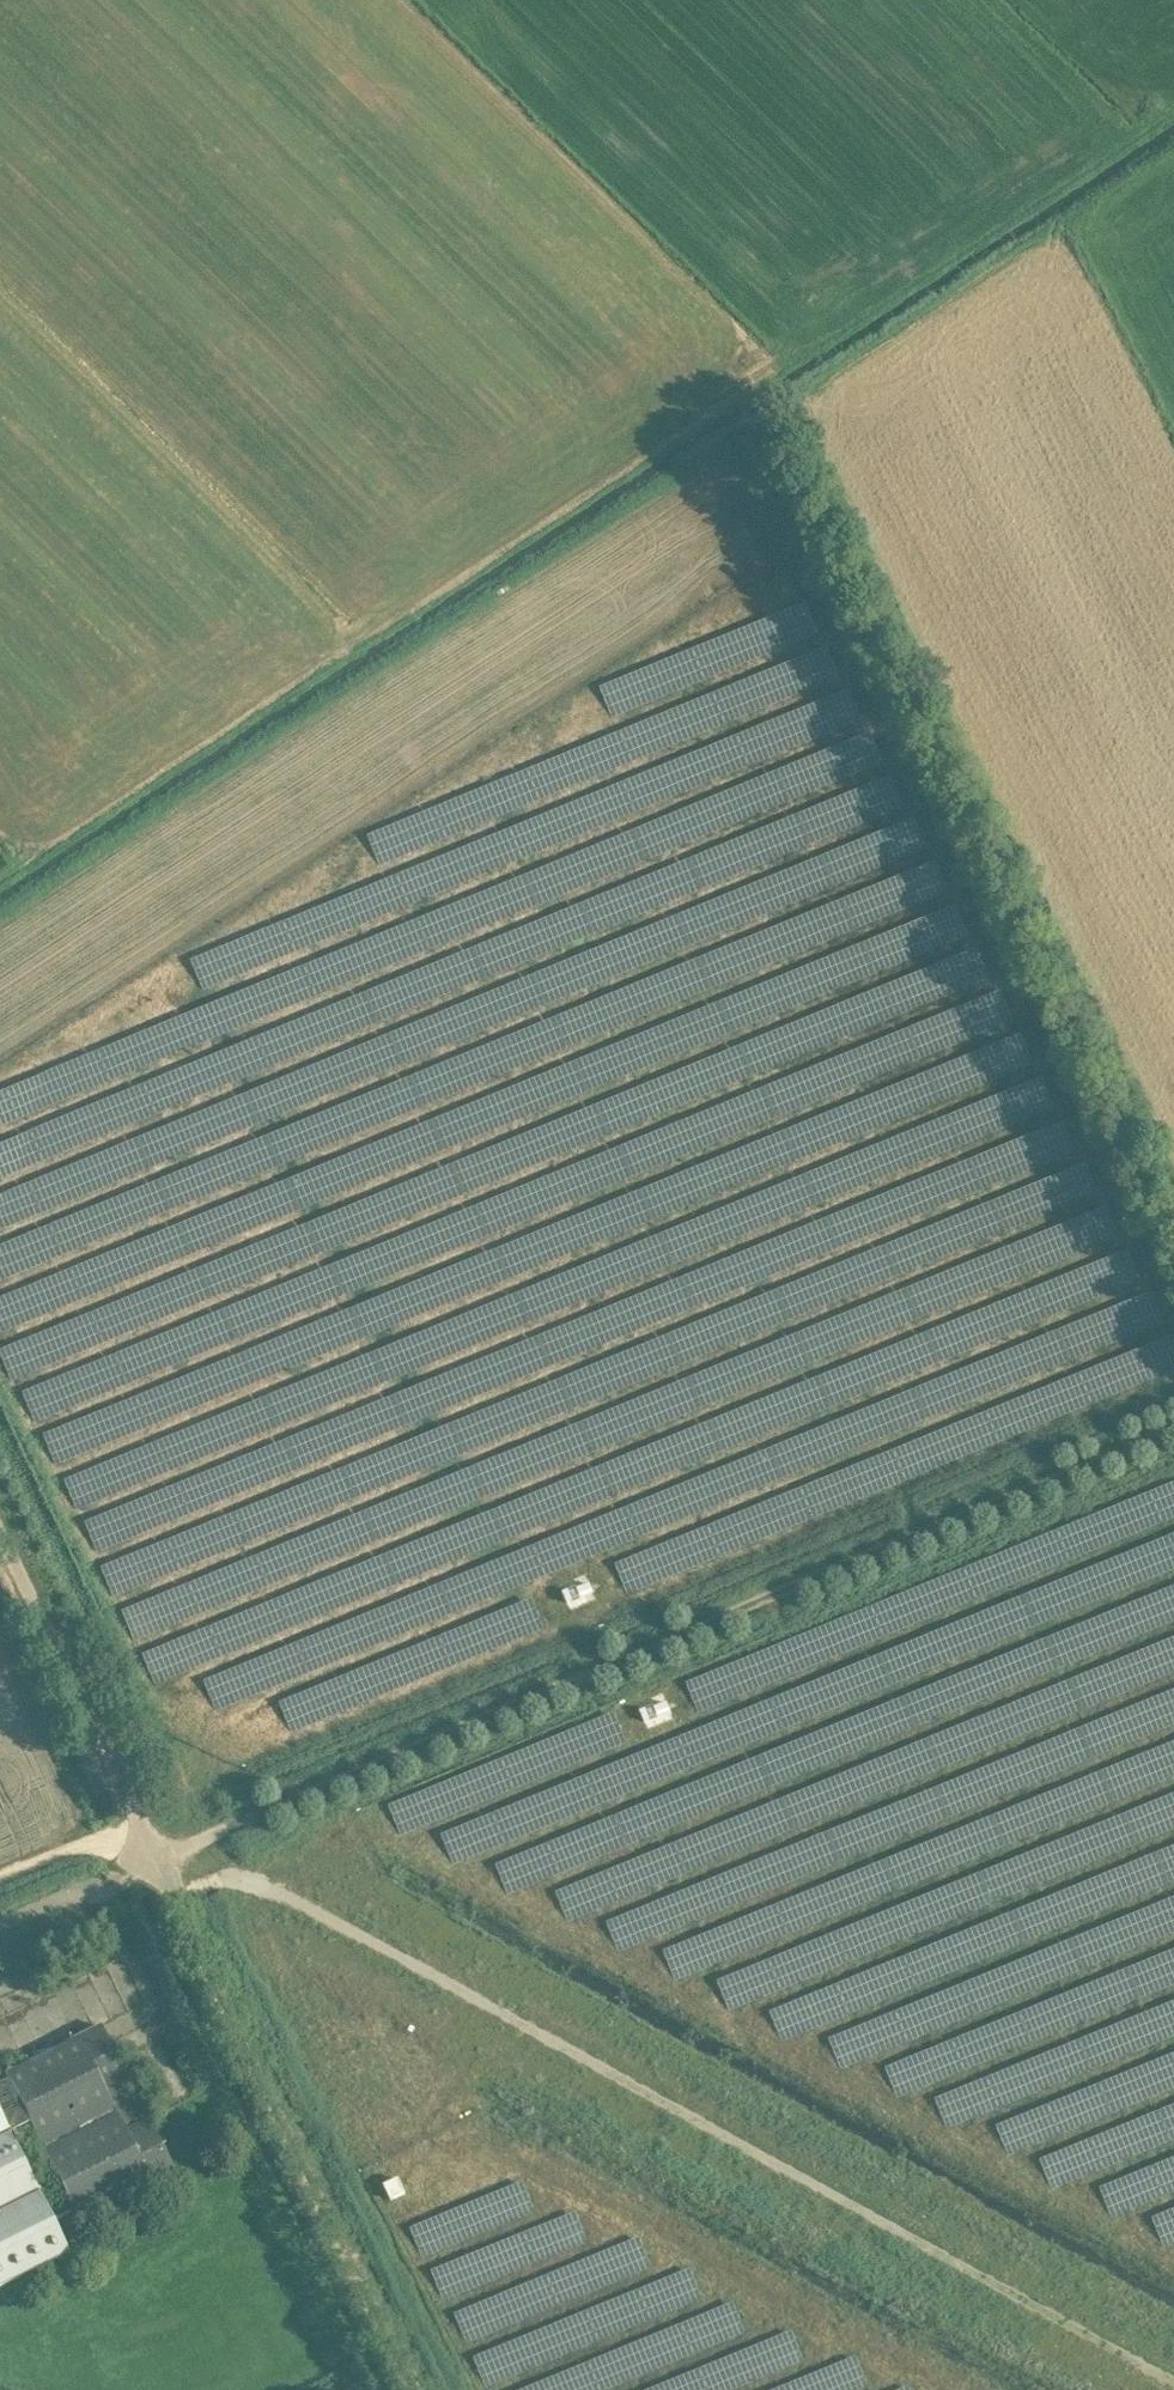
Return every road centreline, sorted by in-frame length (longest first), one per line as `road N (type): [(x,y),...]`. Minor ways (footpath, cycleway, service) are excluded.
road 1 (track): [(154,1852),(238,1825),(1173,1430)]
road 2 (unclassified): [(416,2389),(154,1852)]
road 3 (unclassified): [(154,1852),(0,1535)]
road 4 (unclassified): [(154,1852),(0,1919)]

